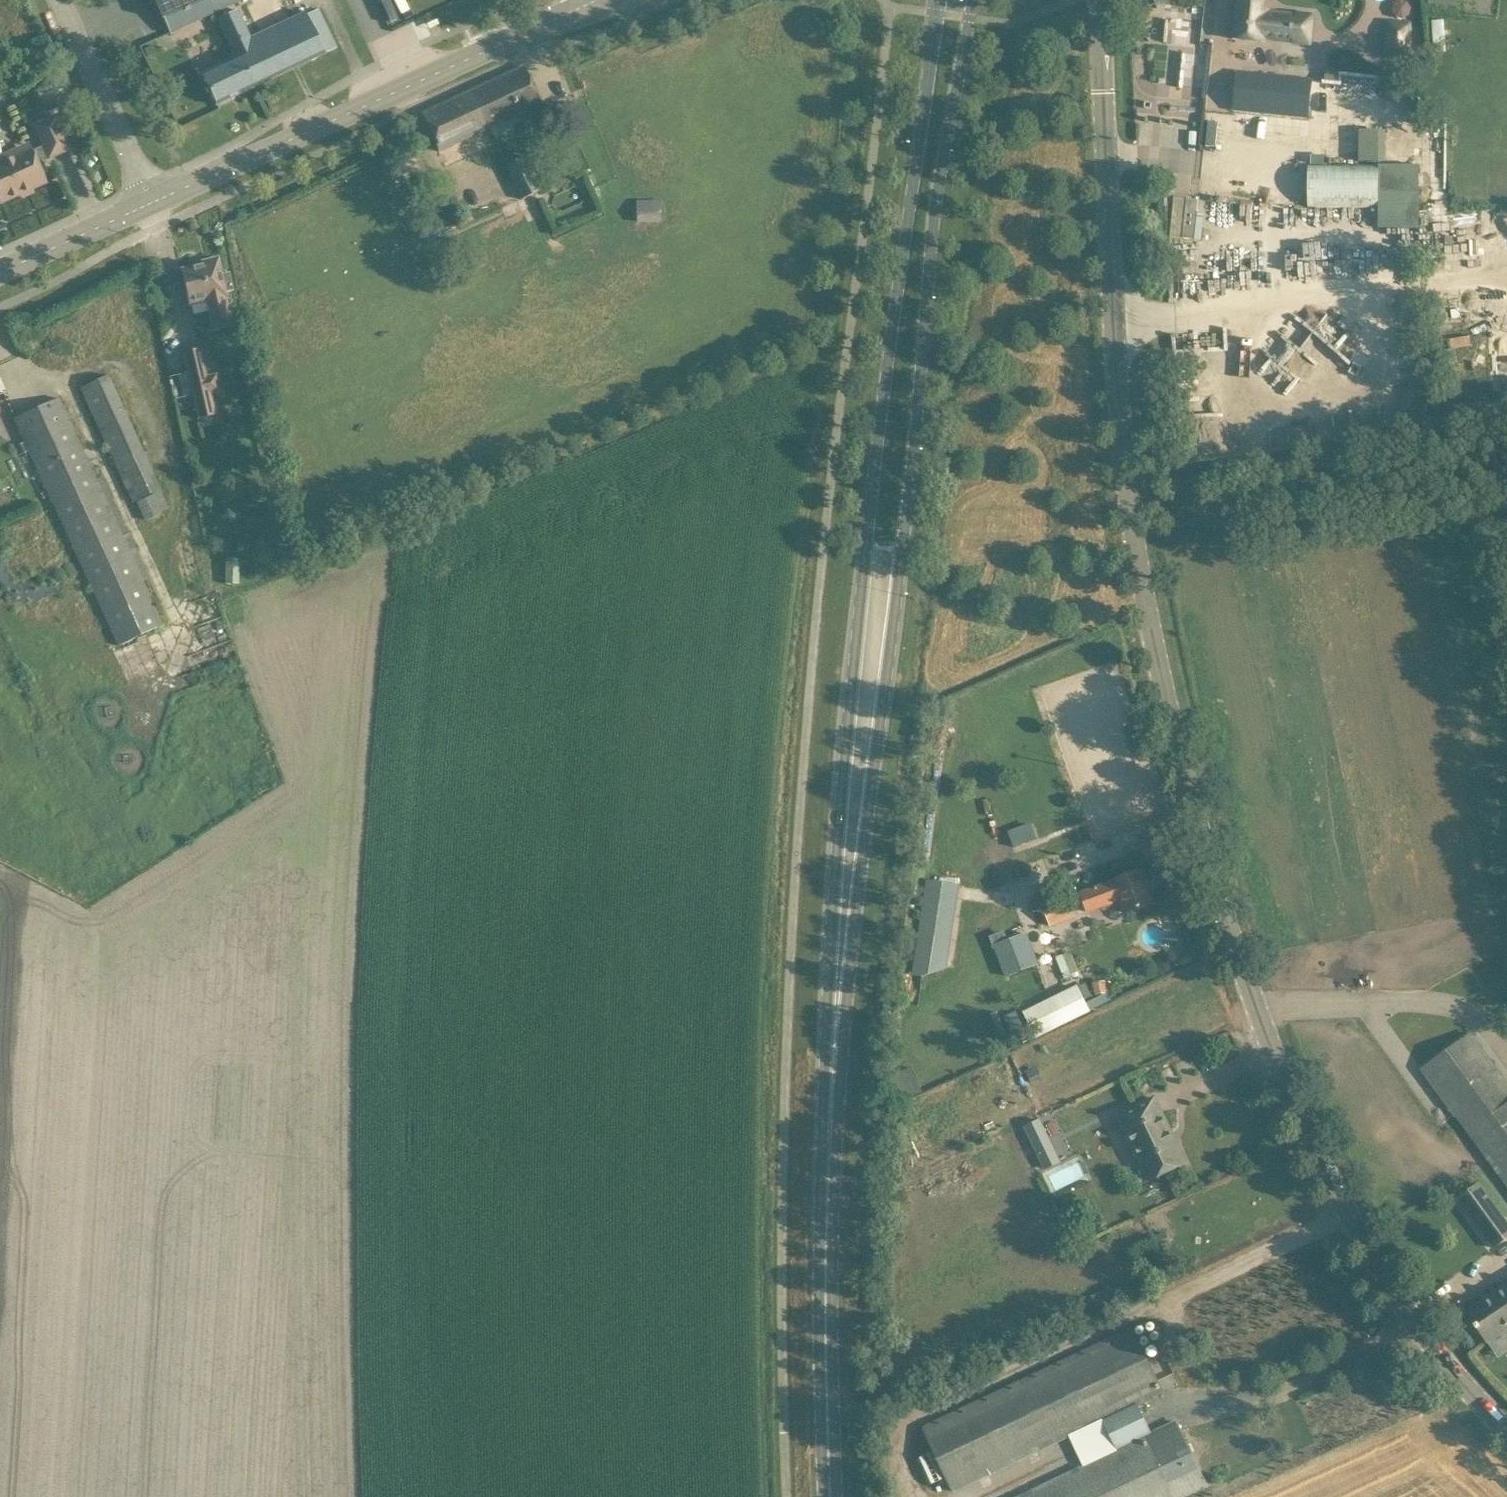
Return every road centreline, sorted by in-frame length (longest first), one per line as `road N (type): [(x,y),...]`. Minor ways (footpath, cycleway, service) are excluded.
road 1 (unclassified): [(1506,1451),(1437,1364),(1334,1191),(1272,1054),(1210,876),(1159,690),(1130,525),(1112,356),(1105,0)]
road 2 (secondary): [(841,941),(870,805),(940,191),(976,0)]
road 3 (secondary): [(938,0),(858,615),(839,805),(841,941)]
road 4 (secondary): [(832,1496),(828,1266),(841,941)]
road 5 (secondary): [(156,203),(594,6)]
road 6 (unclassified): [(156,203),(57,0)]
road 7 (secondary): [(0,275),(156,203)]

